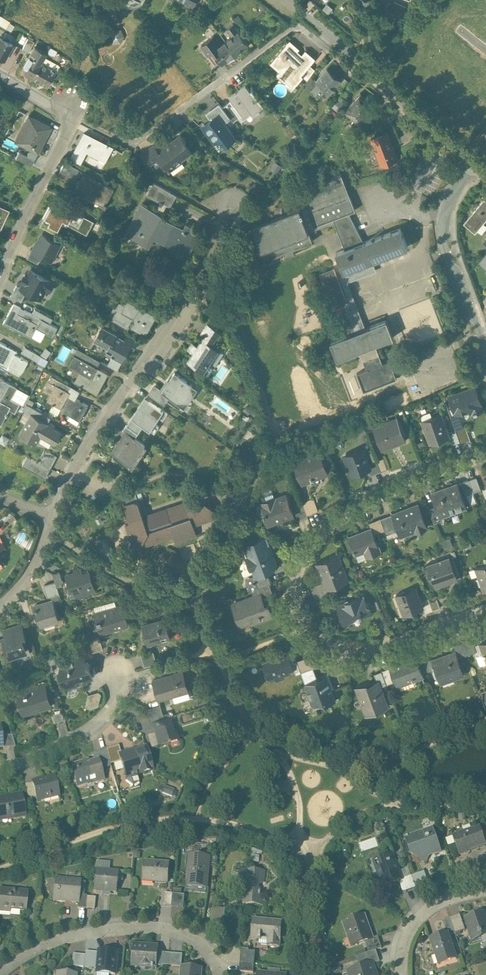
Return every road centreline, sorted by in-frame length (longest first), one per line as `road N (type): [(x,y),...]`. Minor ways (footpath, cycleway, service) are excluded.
road 1 (residential): [(485,451),(383,491),(331,523),(296,567),(293,603),(306,629),(340,651),(359,652),(485,613)]
road 2 (residential): [(230,204),(176,313),(81,446),(52,519)]
road 3 (residential): [(0,966),(69,932),(141,924),(194,938),(220,974)]
road 4 (residential): [(476,165),(459,187),(446,228),(485,349)]
road 5 (residential): [(0,276),(78,113)]
road 6 (residential): [(0,771),(78,738),(127,681)]
road 7 (residential): [(400,974),(413,919),(438,901),(485,887)]
road 8 (residential): [(476,165),(409,113),(381,78)]

